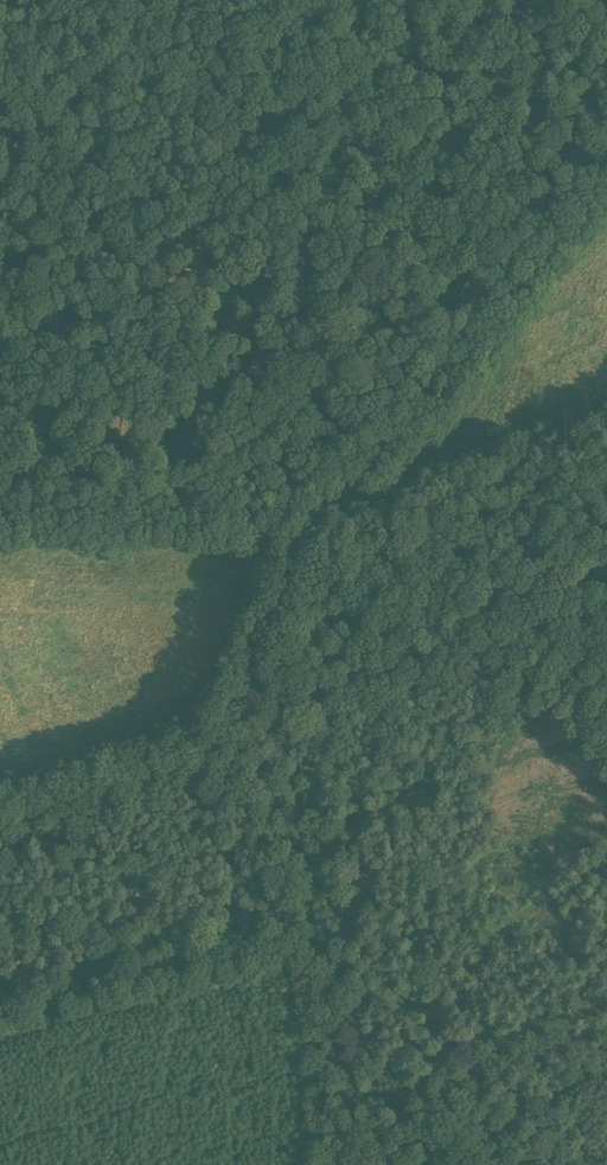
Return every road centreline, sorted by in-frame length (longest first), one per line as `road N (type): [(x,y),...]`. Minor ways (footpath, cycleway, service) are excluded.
road 1 (track): [(397,1164),(391,1099),(426,1082),(436,1065),(434,1027),(423,1011),(606,824)]
road 2 (track): [(0,502),(321,504)]
road 3 (track): [(321,504),(606,508)]
road 4 (track): [(321,504),(225,726)]
road 5 (track): [(423,1011),(404,999),(359,1004),(335,1041),(350,1084),(391,1099)]

